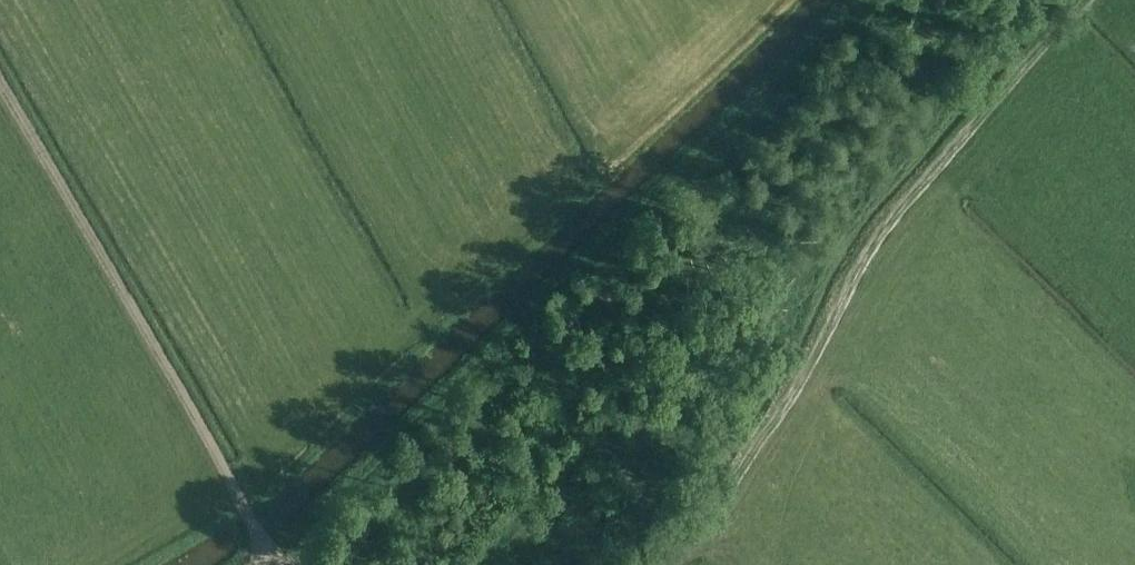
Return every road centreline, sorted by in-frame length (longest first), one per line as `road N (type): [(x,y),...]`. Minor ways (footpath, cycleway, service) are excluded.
road 1 (track): [(853,0),(276,549)]
road 2 (track): [(676,564),(692,552),(736,464),(789,403),(865,246),(1071,0)]
road 3 (track): [(0,92),(247,521),(263,556),(257,564)]
road 4 (track): [(647,564),(680,536),(802,340),(834,266)]

